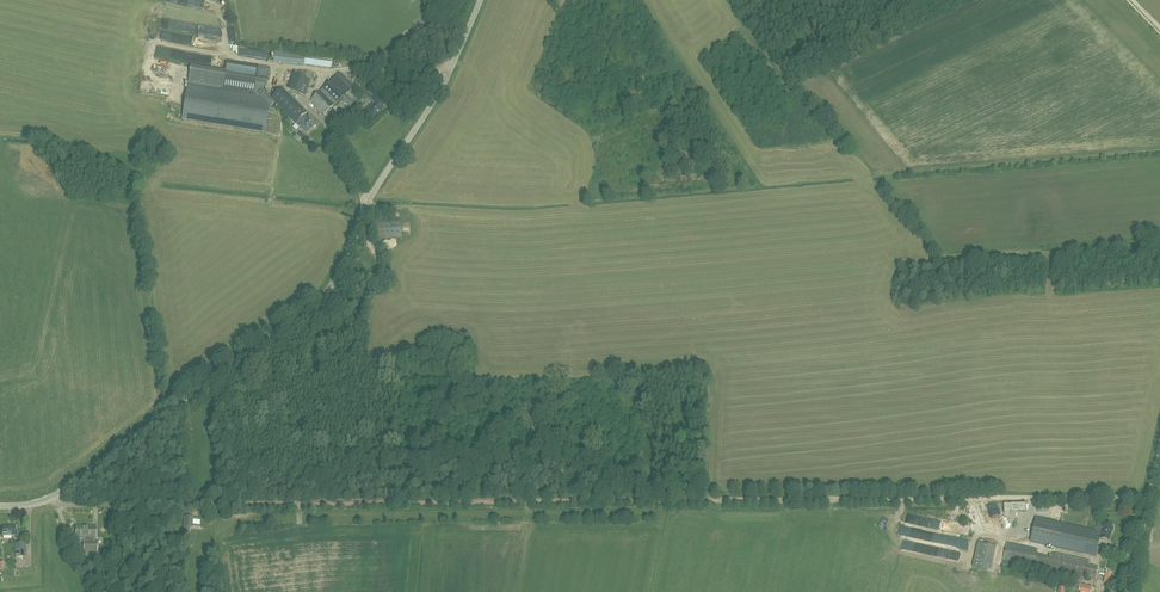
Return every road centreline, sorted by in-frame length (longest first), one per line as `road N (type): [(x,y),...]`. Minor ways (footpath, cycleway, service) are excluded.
road 1 (track): [(1017,497),(300,503)]
road 2 (unclassified): [(49,499),(328,290),(376,188),(448,74),(480,0)]
road 3 (unclassified): [(300,503),(49,499)]
road 4 (unclassified): [(1149,497),(1017,497)]

